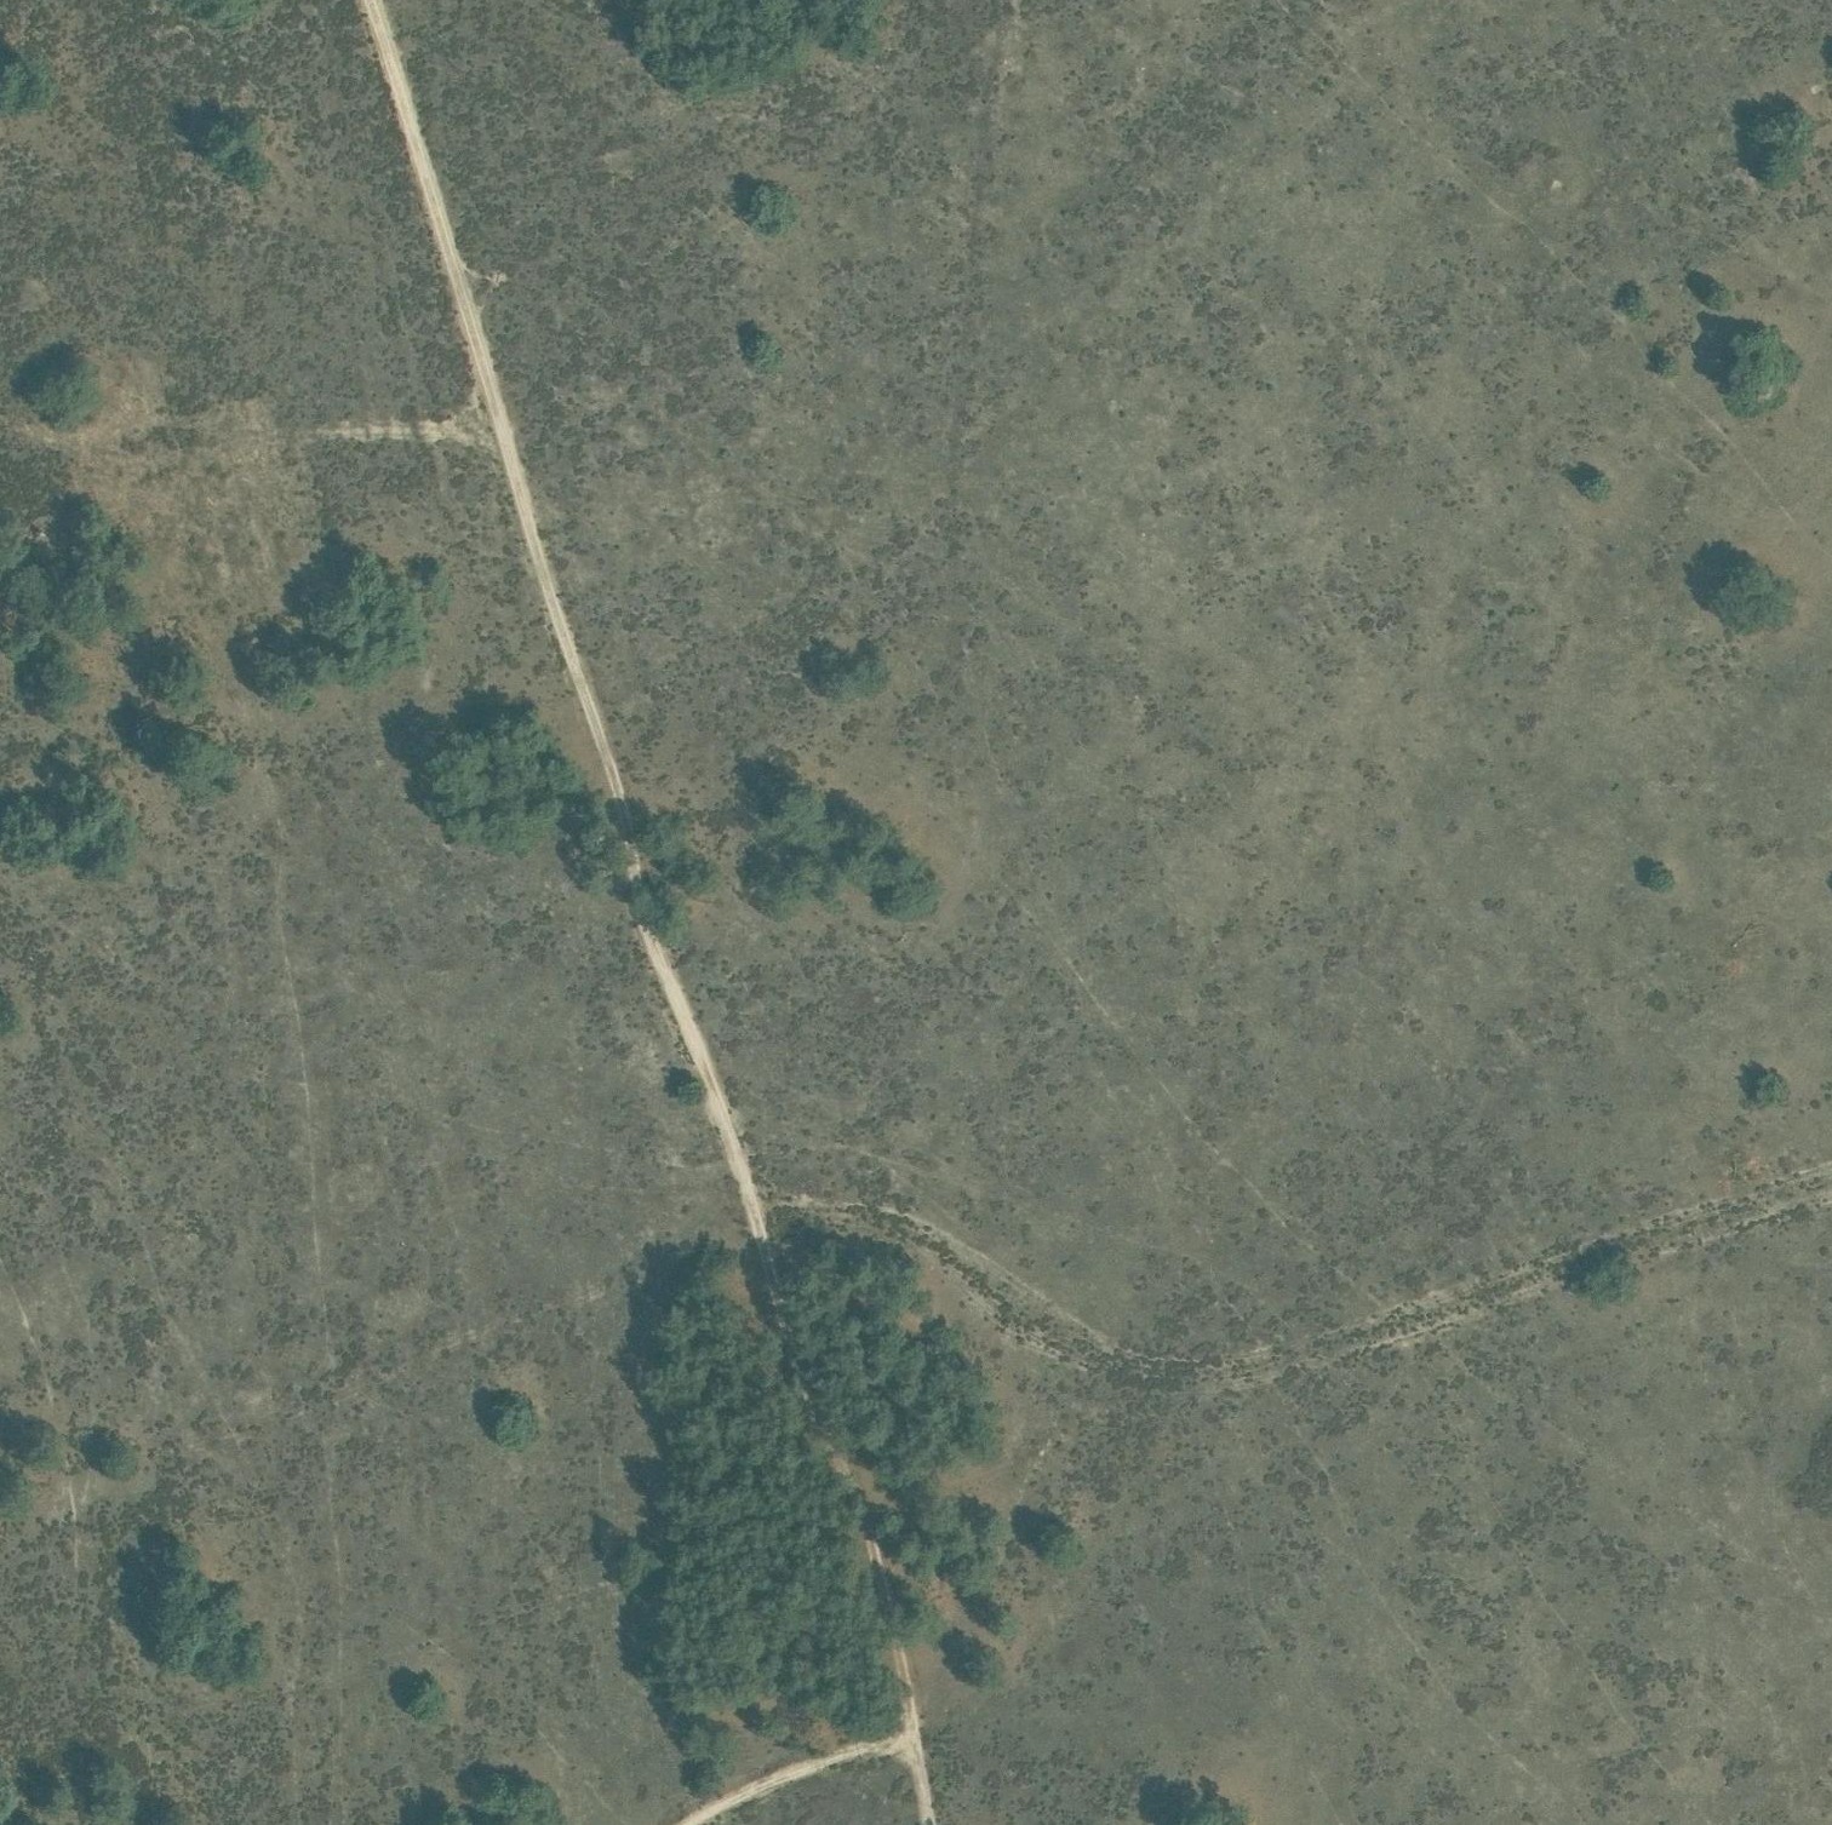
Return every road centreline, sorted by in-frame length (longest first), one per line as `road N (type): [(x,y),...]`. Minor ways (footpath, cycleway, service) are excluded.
road 1 (track): [(366,0),(633,844),(640,929),(756,1208),(834,1444),(865,1508),(915,1739)]
road 2 (track): [(685,1824),(741,1790),(816,1761),(915,1739)]

